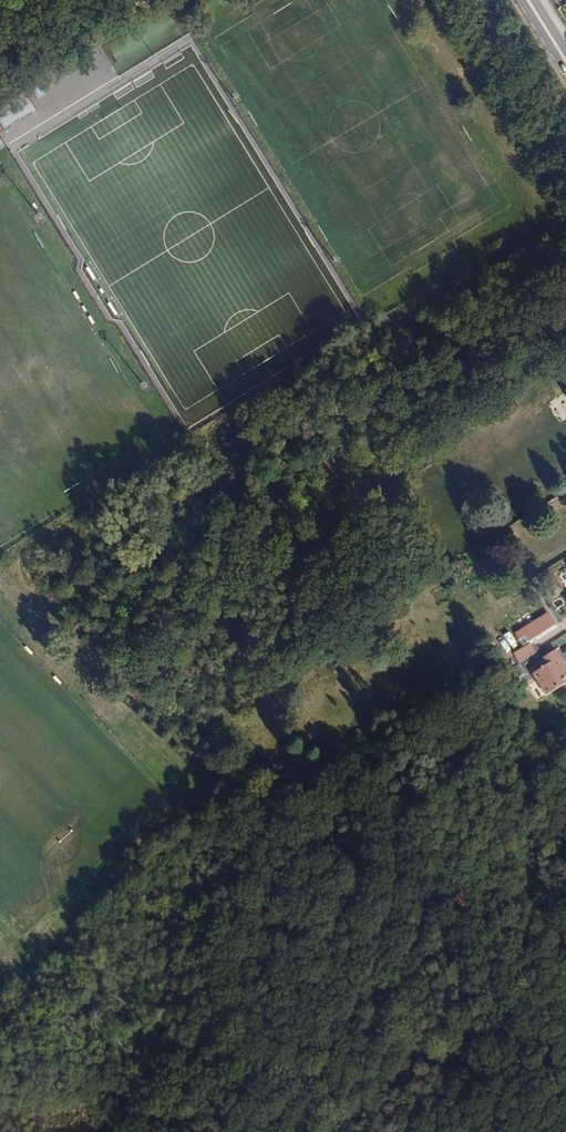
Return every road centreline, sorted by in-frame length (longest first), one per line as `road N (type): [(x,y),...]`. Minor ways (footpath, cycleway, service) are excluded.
road 1 (track): [(34,613),(291,815),(565,1061)]

